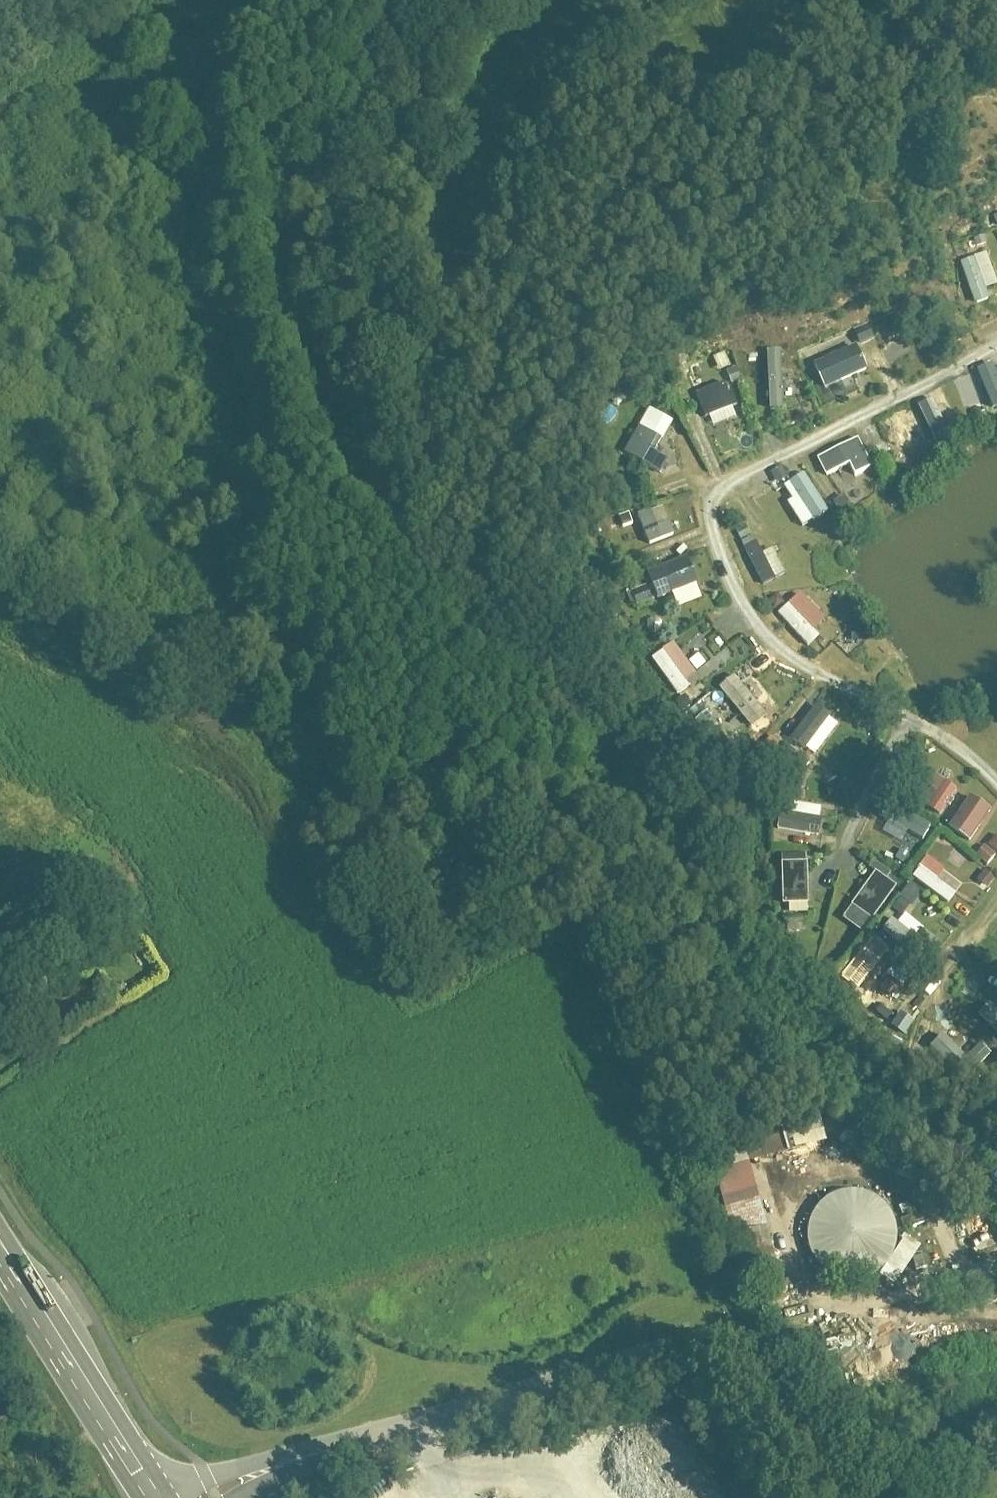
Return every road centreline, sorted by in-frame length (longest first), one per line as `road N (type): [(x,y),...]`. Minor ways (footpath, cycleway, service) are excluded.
road 1 (residential): [(202,1497),(689,1347),(730,1343),(762,1371),(843,1497)]
road 2 (primary): [(155,1497),(0,1252)]

